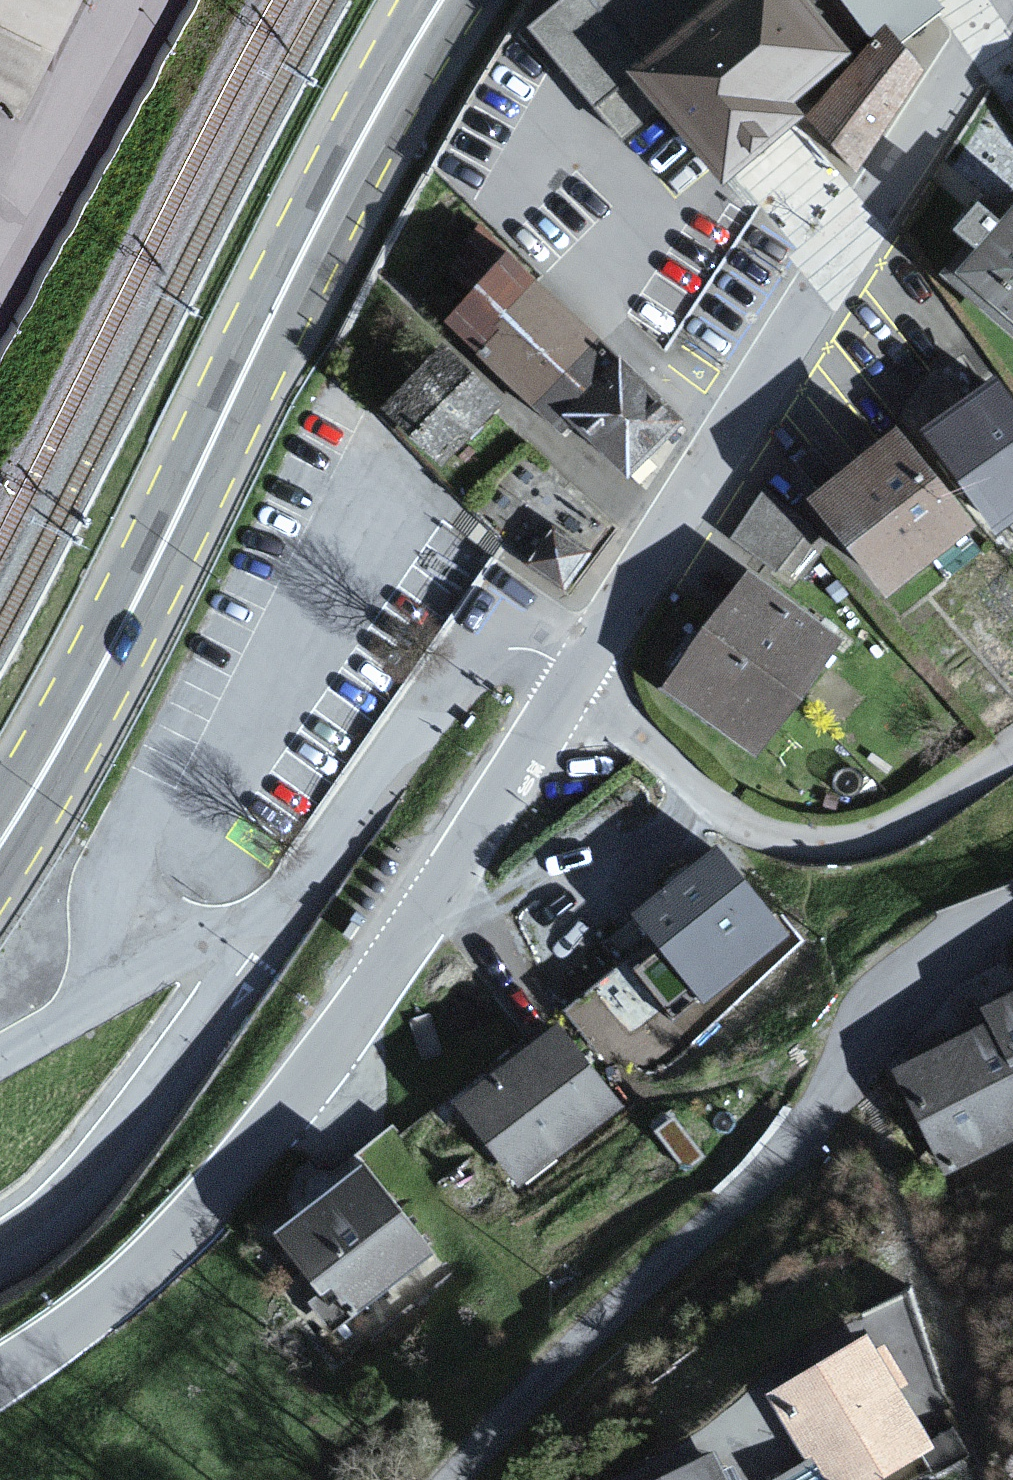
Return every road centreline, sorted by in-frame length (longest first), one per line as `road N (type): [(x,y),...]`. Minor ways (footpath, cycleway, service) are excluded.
road 1 (primary): [(0,843),(113,645),(340,180),(441,0)]
road 2 (residential): [(0,1379),(108,1307),(274,1126),(576,679)]
road 3 (tertiary): [(1012,914),(897,994),(779,1159),(585,1339),(449,1479)]
road 4 (residential): [(576,679),(987,29)]
road 5 (residential): [(1012,752),(888,829),(819,840),(783,835),(734,812),(576,679)]
road 6 (residential): [(0,1259),(70,1207),(106,1166),(284,914)]
road 7 (residential): [(284,914),(489,651),(536,647),(576,679)]
road 8 (residential): [(183,0),(0,331)]
road 9 (residential): [(0,1054),(284,914)]

